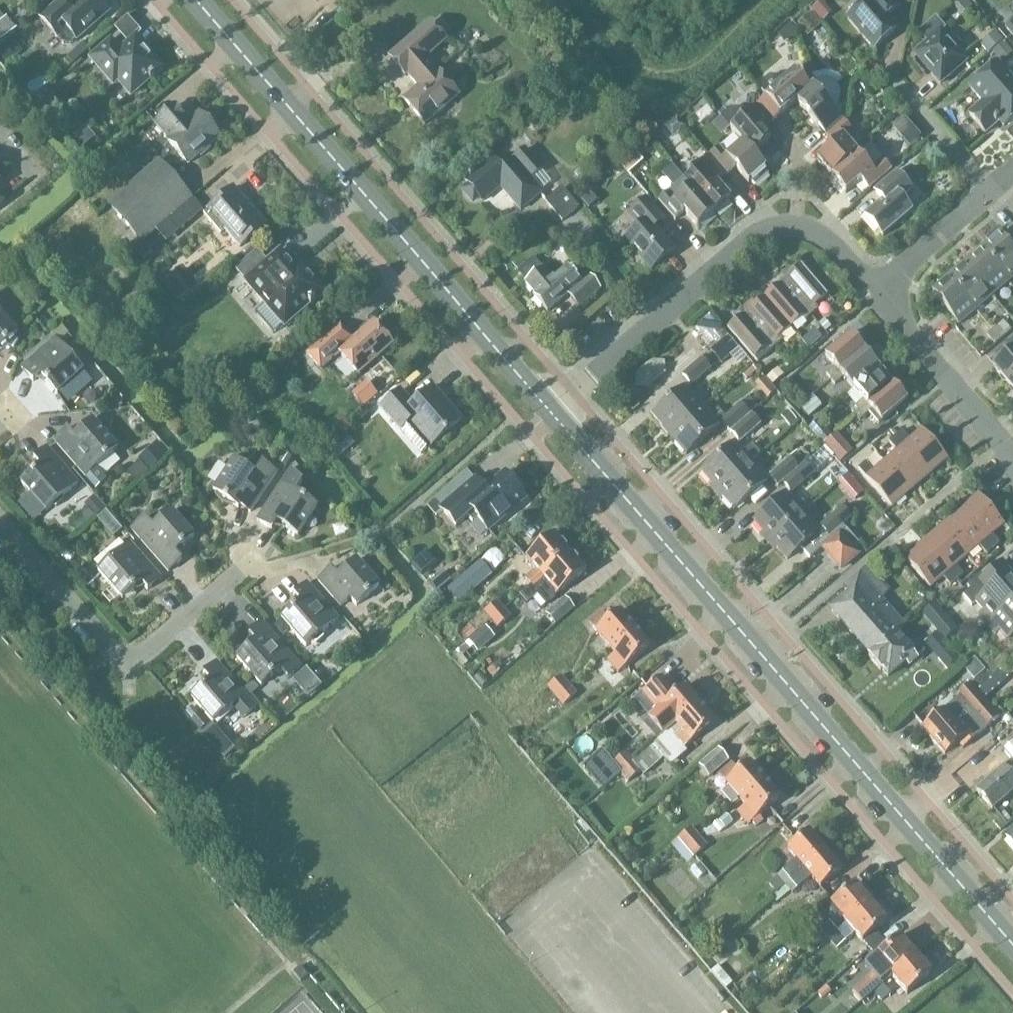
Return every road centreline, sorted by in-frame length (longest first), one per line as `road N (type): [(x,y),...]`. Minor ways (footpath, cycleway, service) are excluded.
road 1 (tertiary): [(1012,945),(554,417)]
road 2 (tertiary): [(554,417),(197,0)]
road 3 (residential): [(554,417),(770,228),(824,238),(878,289)]
road 4 (residential): [(252,556),(123,665),(0,522)]
road 5 (residential): [(1012,467),(878,289)]
road 6 (residential): [(1012,170),(878,289)]

